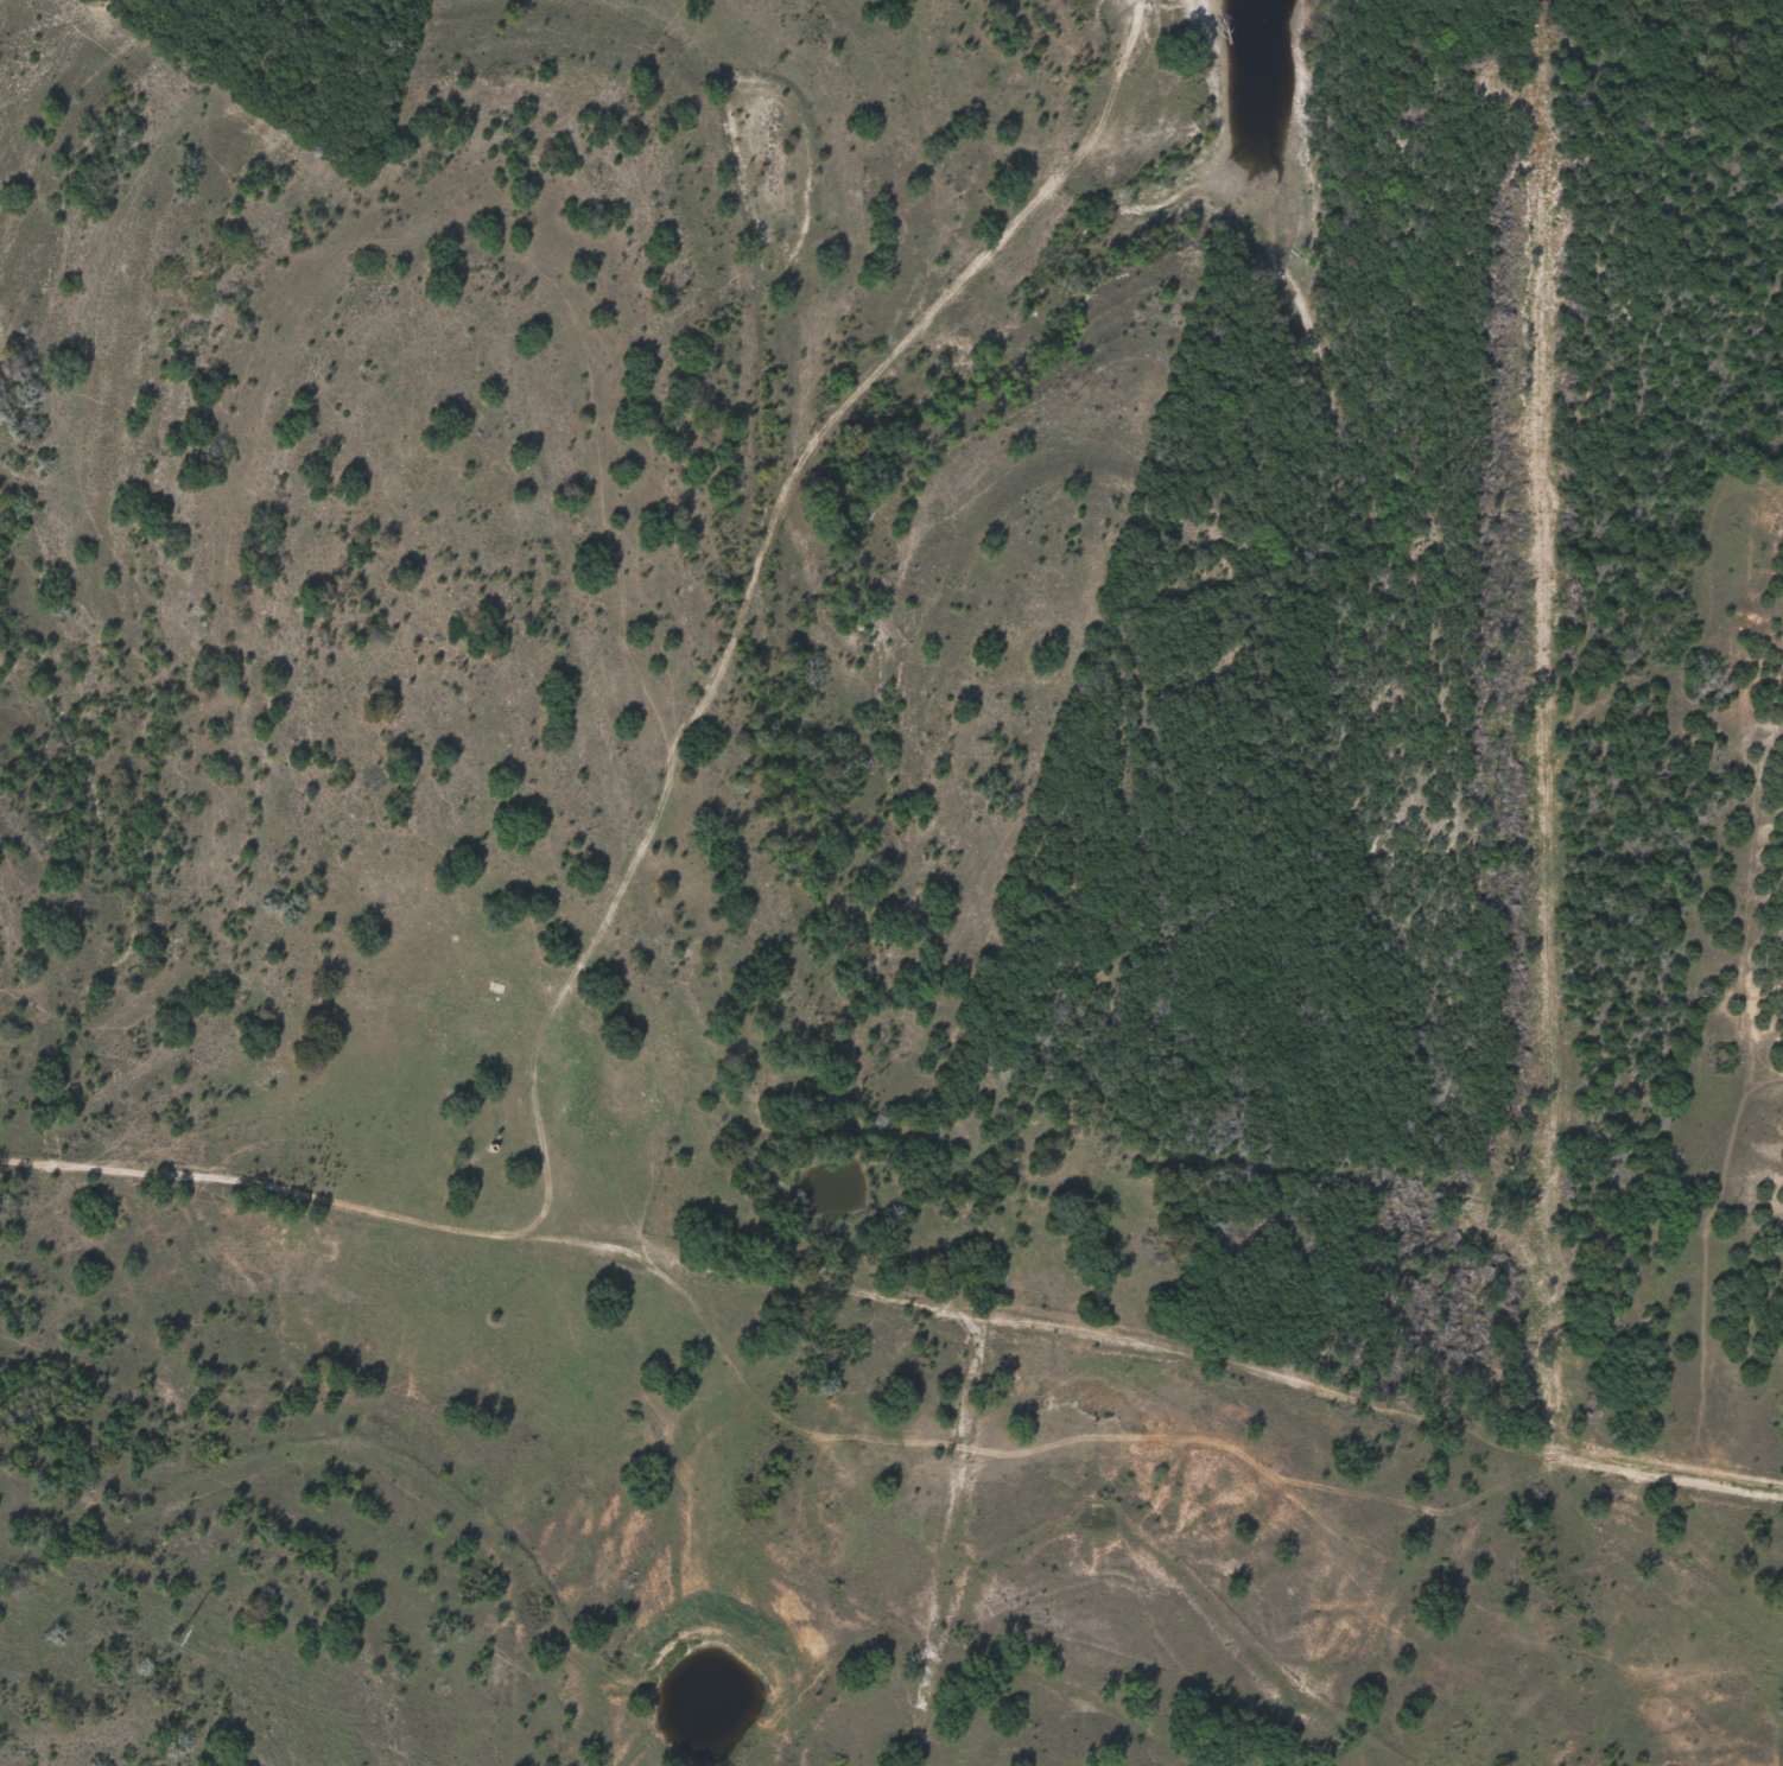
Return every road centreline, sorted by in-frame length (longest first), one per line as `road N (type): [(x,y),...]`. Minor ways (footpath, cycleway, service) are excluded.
road 1 (residential): [(547,1268),(565,1101),(708,768),(773,547),(874,440),(981,369),(1194,77),(1207,0)]
road 2 (residential): [(547,1268),(0,1220)]

